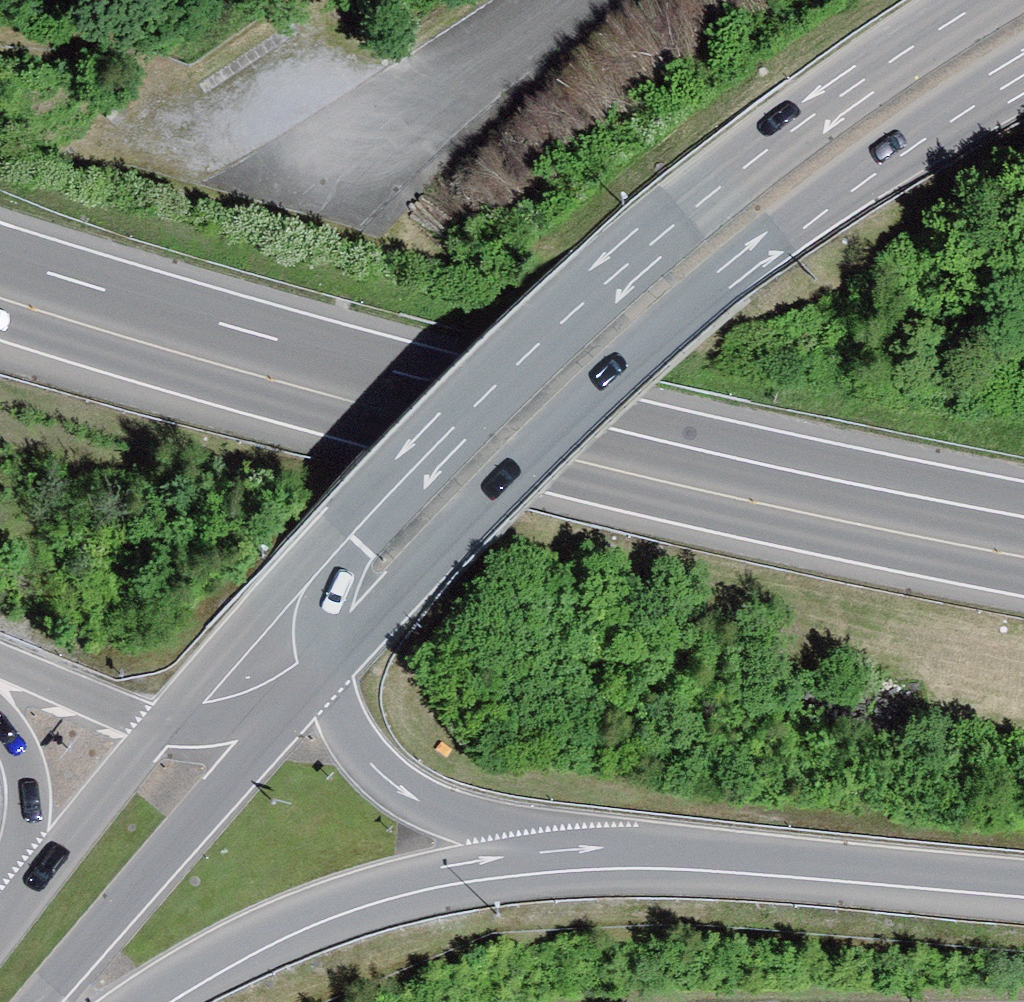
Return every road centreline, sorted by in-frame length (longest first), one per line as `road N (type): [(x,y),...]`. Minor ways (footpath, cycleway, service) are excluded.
road 1 (trunk): [(1023,555),(530,442),(0,295)]
road 2 (primary): [(328,670),(592,393),(712,287),(846,185),(1023,72)]
road 3 (primary): [(972,0),(769,137),(644,242),(349,530)]
road 4 (trunk): [(140,1001),(324,904),(404,879),(595,850)]
road 5 (trunk): [(595,850),(1023,885)]
road 6 (primary): [(34,1001),(269,732)]
road 7 (trunk): [(328,670),(358,745),(391,778),(481,822),(595,850)]
road 8 (primary): [(349,530),(162,723)]
road 9 (primary): [(162,723),(5,924)]
road 10 (trunk): [(0,716),(28,785),(5,924)]
road 11 (trunk): [(0,672),(162,723)]
road 12 (trunk): [(349,530),(328,609),(328,670)]

